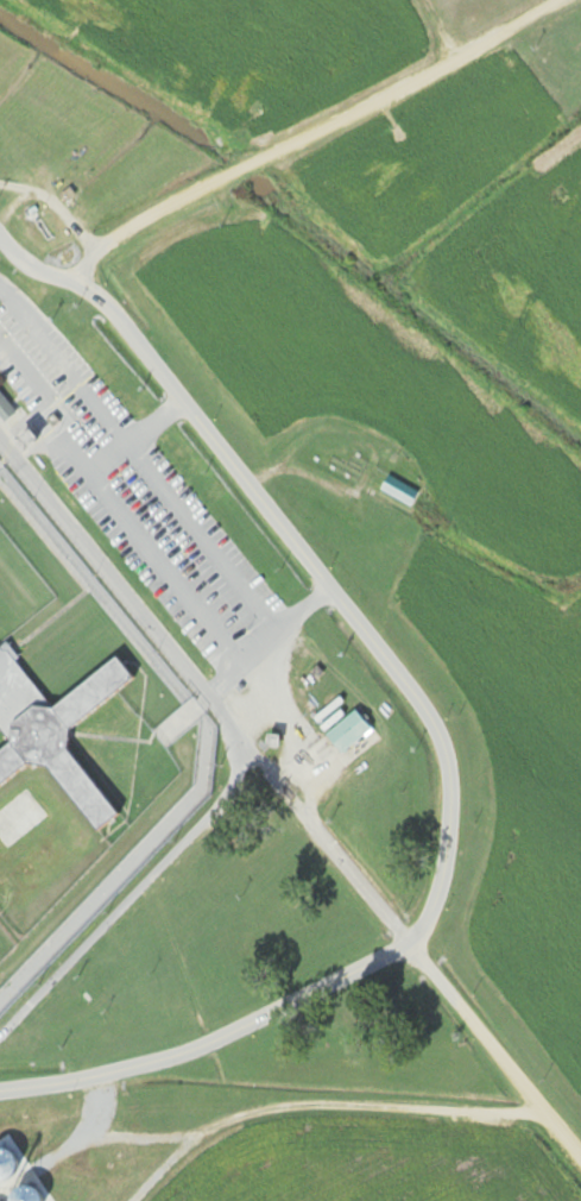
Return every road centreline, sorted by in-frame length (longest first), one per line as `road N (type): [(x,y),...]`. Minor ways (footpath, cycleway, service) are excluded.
road 1 (residential): [(0,991),(246,731)]

